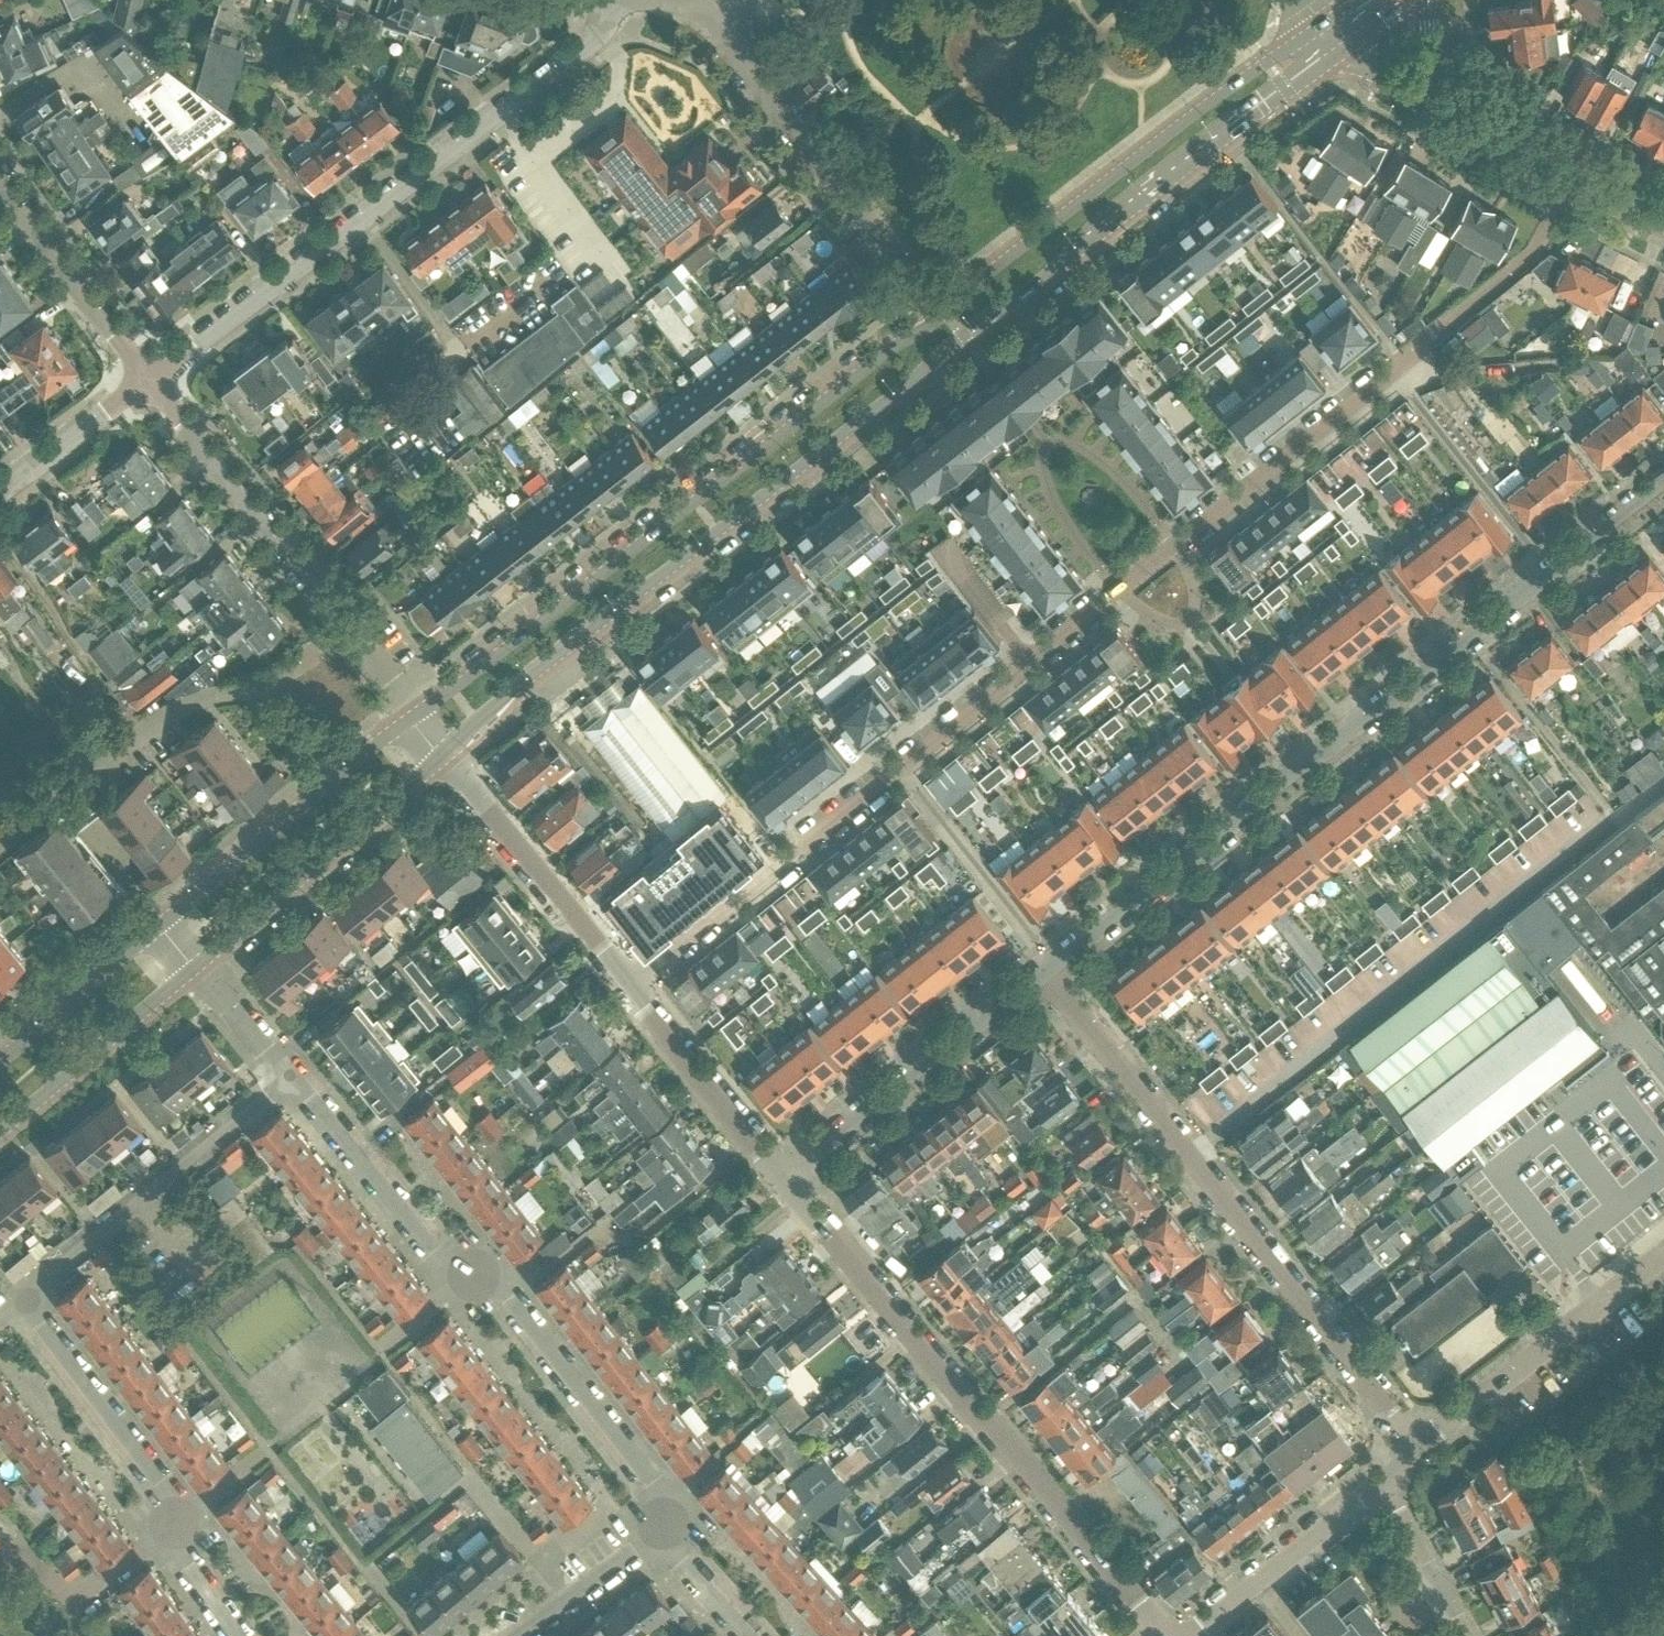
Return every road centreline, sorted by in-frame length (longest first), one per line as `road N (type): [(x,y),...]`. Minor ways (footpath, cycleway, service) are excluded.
road 1 (residential): [(626,980),(1538,249),(1574,180)]
road 2 (tertiary): [(451,761),(943,350),(1343,47)]
road 3 (tertiary): [(1325,24),(1141,153),(421,715)]
road 4 (residential): [(1046,970),(1663,485)]
road 5 (residential): [(175,1529),(169,1497),(18,1299),(287,1081)]
road 6 (residential): [(148,378),(650,1)]
road 7 (residential): [(1046,970),(1422,1446)]
road 8 (residential): [(666,1525),(654,1478),(503,1291),(443,1271),(287,1081)]
road 9 (residential): [(1165,1635),(784,1180)]
road 10 (residential): [(0,843),(182,700),(278,685),(352,629)]
road 11 (residential): [(694,6),(927,288)]
road 12 (residential): [(784,1180),(1046,970)]
road 13 (tertiary): [(421,715),(161,923)]
road 14 (tertiary): [(197,968),(451,761)]
road 15 (residential): [(1422,1446),(1663,1258)]
road 16 (residential): [(626,980),(451,761)]
road 17 (residential): [(148,378),(0,164)]
road 18 (residential): [(311,578),(148,378)]
road 19 (tertiary): [(0,1131),(197,968)]
road 20 (residential): [(784,1180),(626,980)]
road 21 (residential): [(1184,1635),(1383,1479)]
road 22 (tertiary): [(161,923),(0,1048)]
road 23 (residential): [(512,1635),(666,1525)]
road 24 (residential): [(0,491),(148,378)]
road 25 (residential): [(1383,1479),(1465,1635)]
road 26 (residential): [(287,1081),(197,968)]
road 27 (residential): [(753,1635),(666,1525)]
road 28 (residential): [(1458,118),(1343,47)]
road 29 (residential): [(1574,180),(1458,118)]
road 30 (residential): [(72,1601),(175,1529)]
road 31 (residential): [(237,1635),(181,1558),(175,1529)]
road 32 (unclassified): [(1458,118),(1438,75),(1430,27),(1436,0)]

